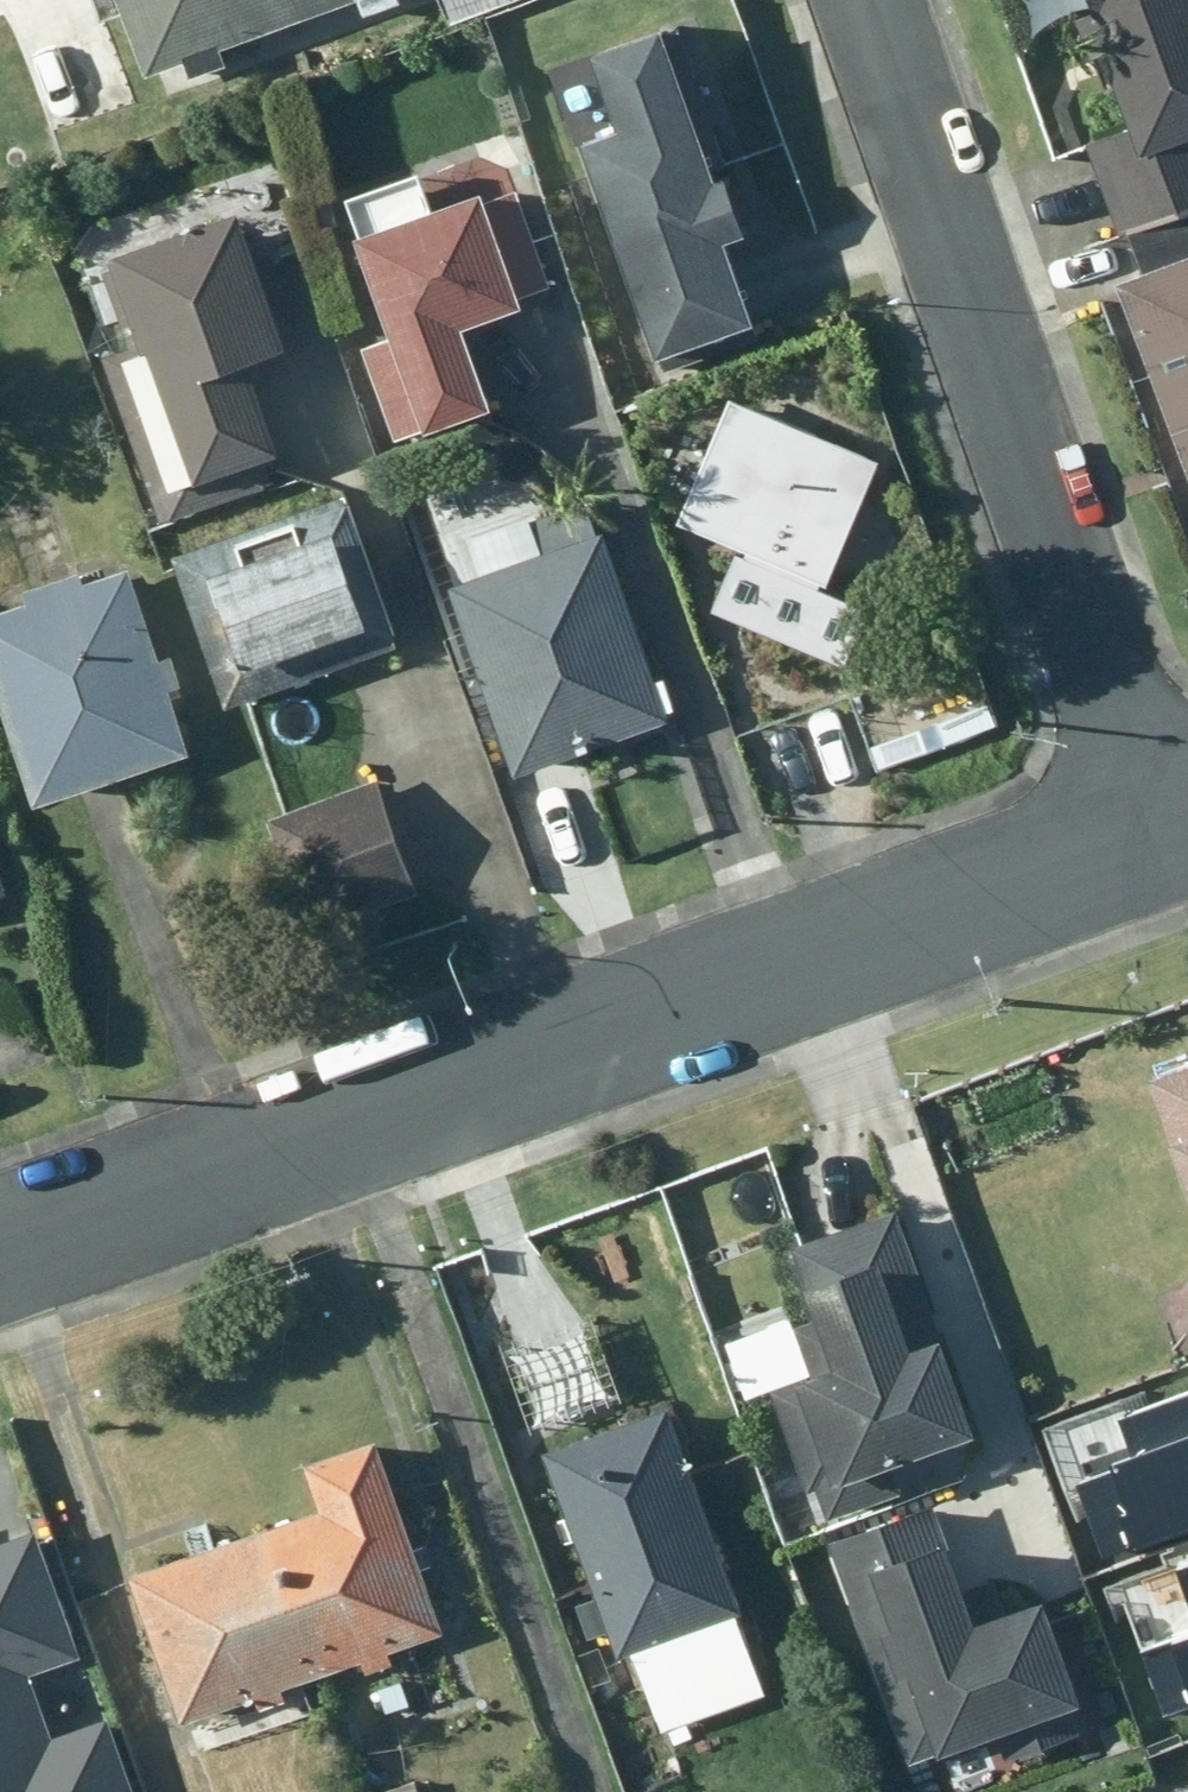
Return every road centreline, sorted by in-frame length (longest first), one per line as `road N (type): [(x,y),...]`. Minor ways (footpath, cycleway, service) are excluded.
road 1 (tertiary): [(1153,837),(0,1254)]
road 2 (residential): [(1153,837),(873,0)]

